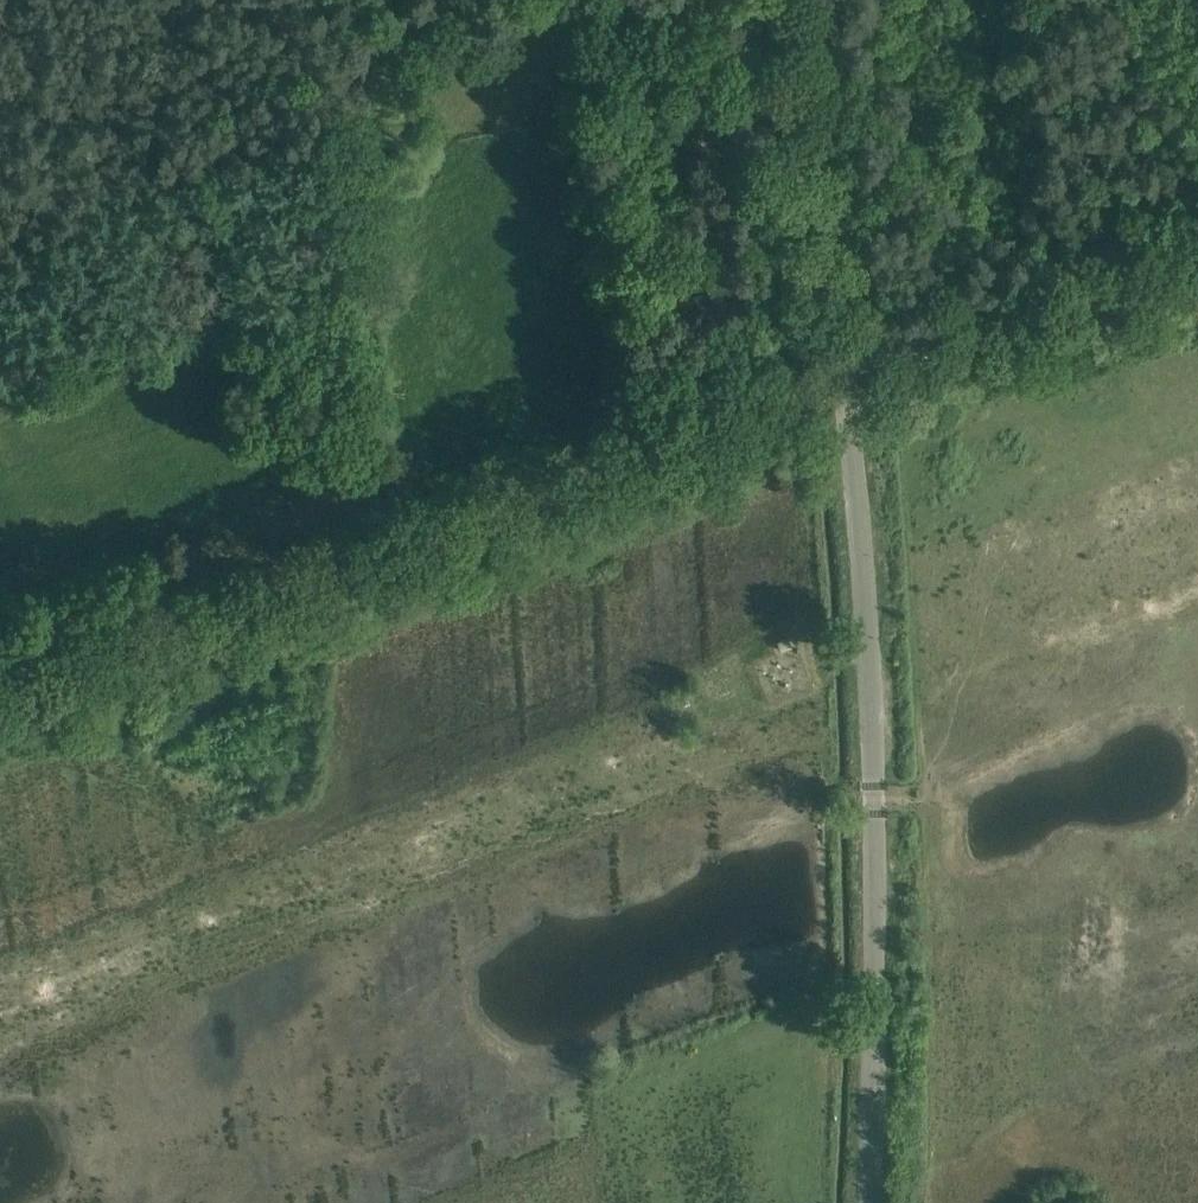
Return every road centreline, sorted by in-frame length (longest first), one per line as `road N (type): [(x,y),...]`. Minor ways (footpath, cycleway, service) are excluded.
road 1 (unclassified): [(848,1202),(862,821),(861,547),(854,452),(777,0)]
road 2 (track): [(842,394),(1197,266)]

